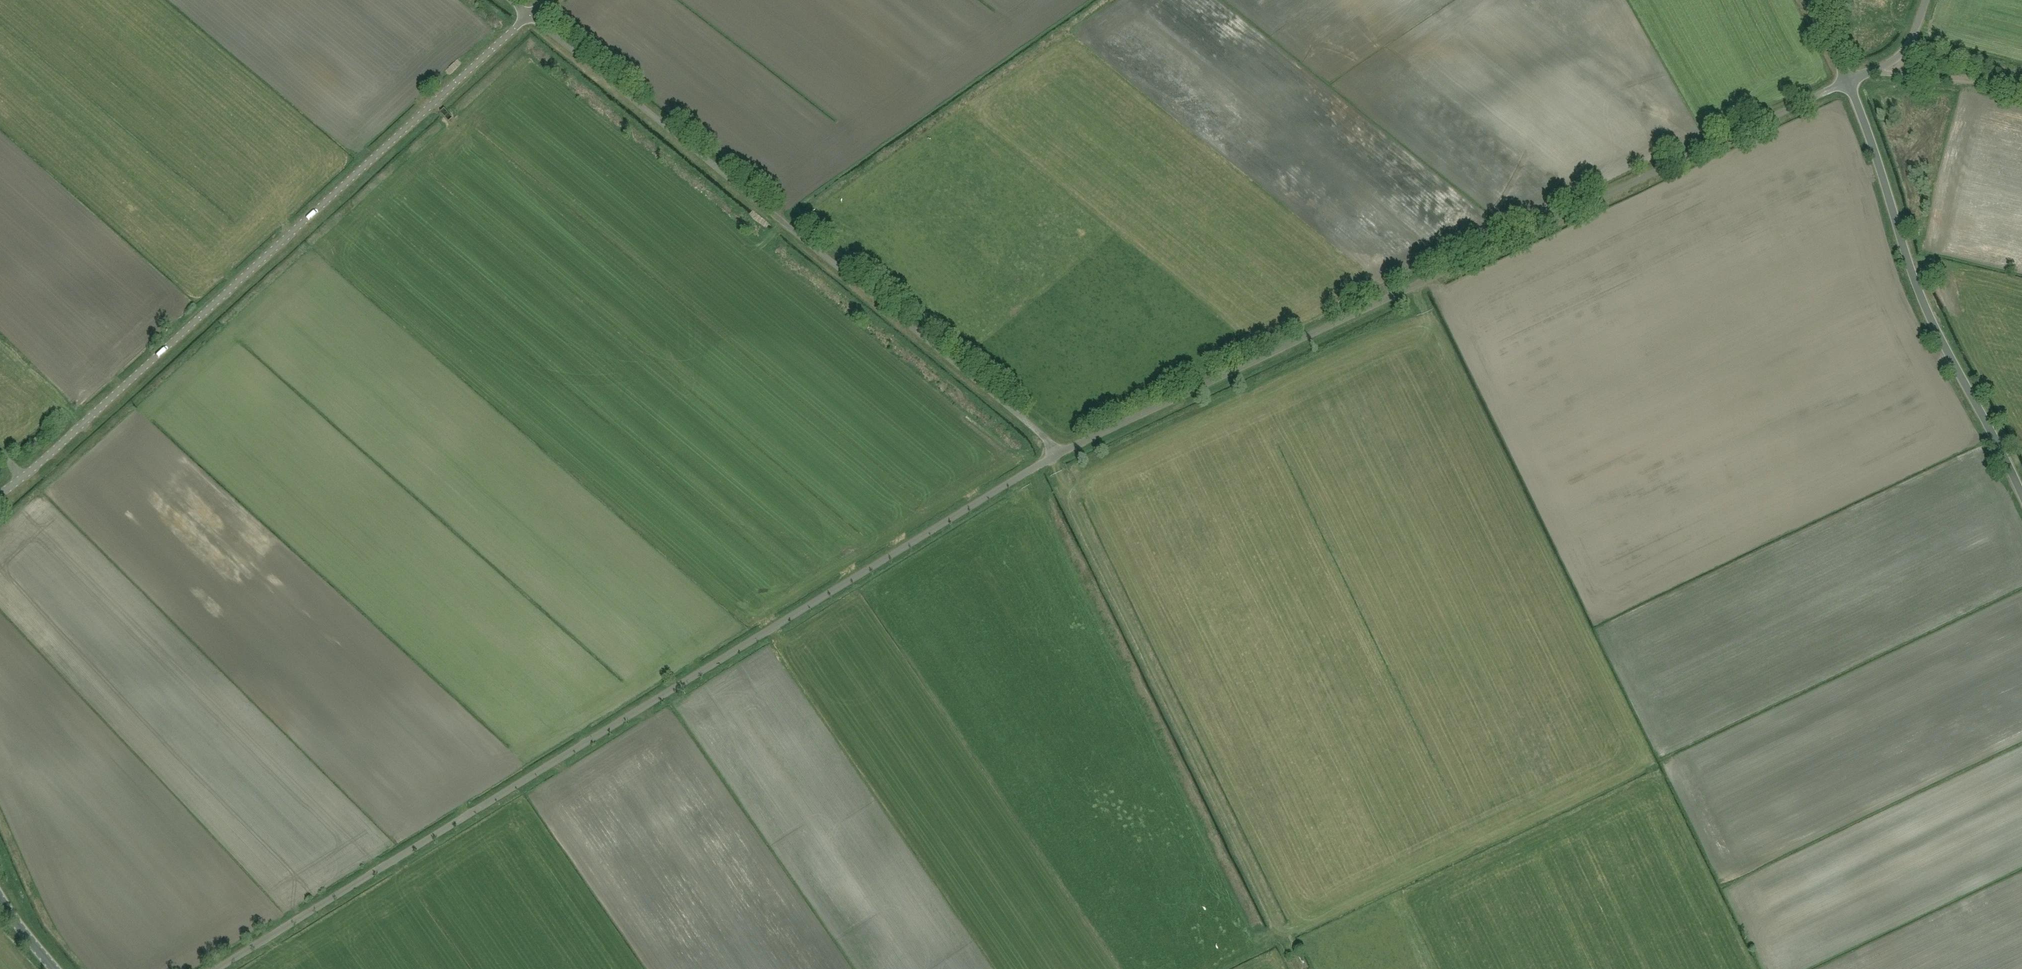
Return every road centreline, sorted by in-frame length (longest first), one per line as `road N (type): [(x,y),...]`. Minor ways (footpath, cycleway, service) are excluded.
road 1 (unclassified): [(217,968),(1055,454)]
road 2 (unclassified): [(1055,454),(1223,383),(1848,81)]
road 3 (unclassified): [(0,494),(108,411),(529,14)]
road 4 (unclassified): [(1055,454),(529,14)]
road 5 (track): [(1053,456),(1300,968)]
road 6 (unclassified): [(2021,494),(1918,289),(1848,81)]
road 7 (track): [(1874,71),(2021,91)]
road 8 (unclassified): [(1848,81),(1902,55),(1926,0)]

